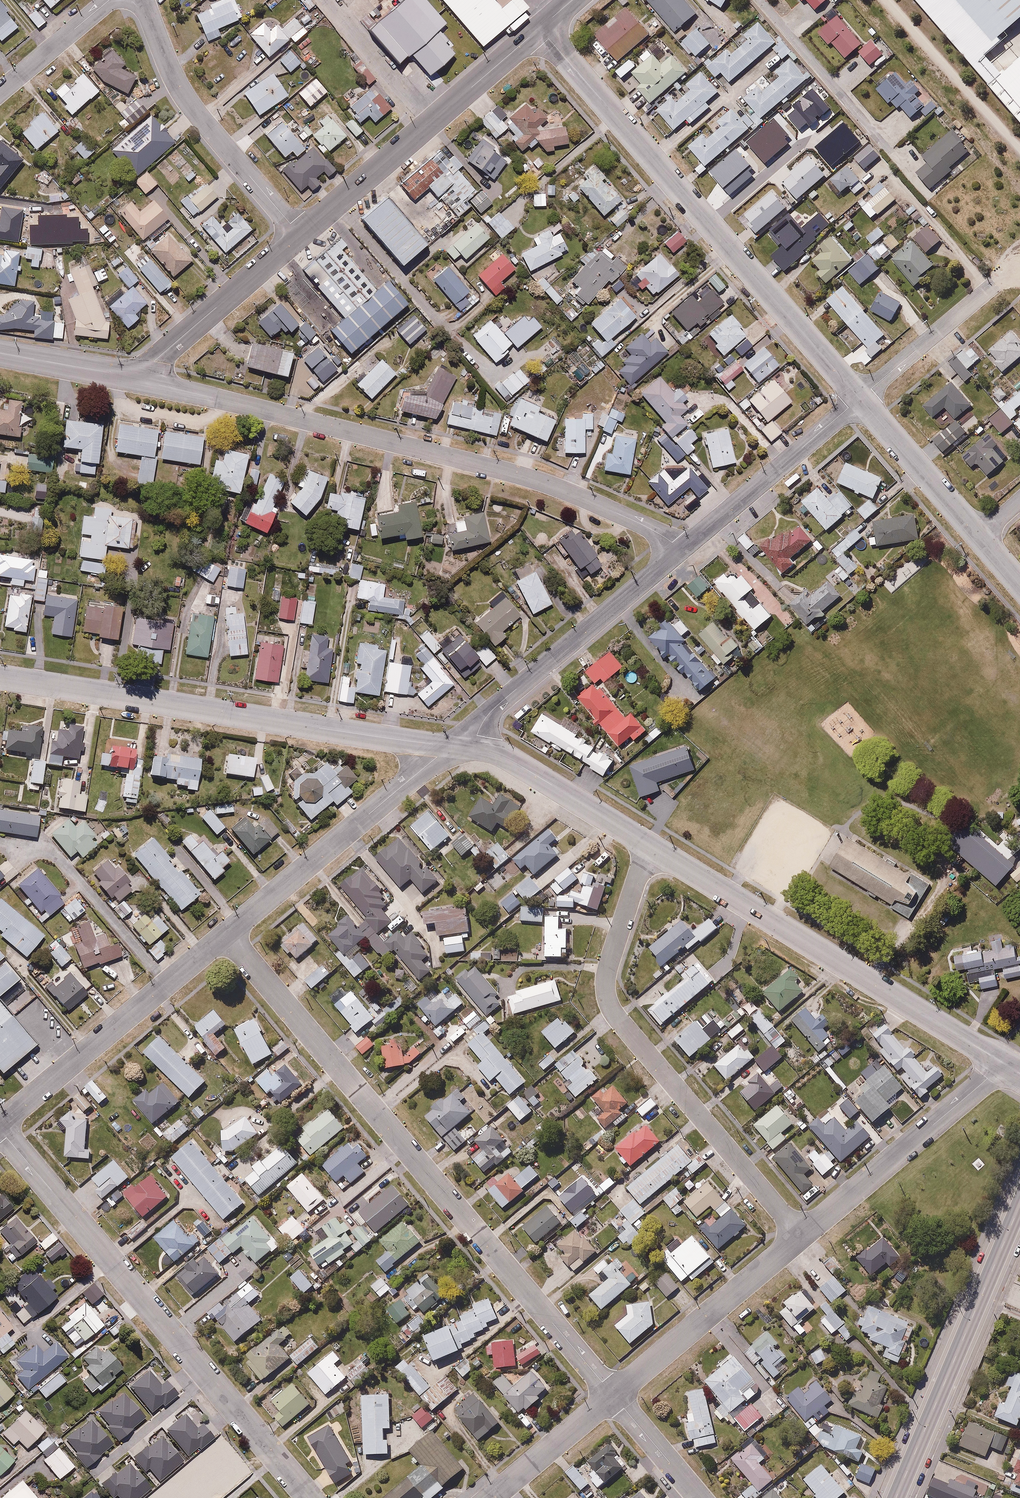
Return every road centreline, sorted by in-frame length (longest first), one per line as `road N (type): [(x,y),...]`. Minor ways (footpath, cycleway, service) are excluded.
road 1 (residential): [(613,1396),(225,933)]
road 2 (residential): [(135,379),(532,479),(649,528),(680,551)]
road 3 (residential): [(540,29),(861,398)]
road 4 (residential): [(310,1497),(0,1131)]
road 5 (residential): [(649,844),(606,974),(607,998),(801,1236)]
road 6 (residential): [(0,676),(451,747)]
road 7 (residential): [(649,844),(1005,1064)]
road 8 (primary): [(1019,1204),(896,1497)]
road 9 (residential): [(300,235),(540,29)]
road 10 (residential): [(680,551),(451,747)]
road 11 (residential): [(225,933),(0,1125)]
road 12 (residential): [(451,747),(225,933)]
road 13 (residential): [(142,0),(185,101),(300,235)]
road 14 (residential): [(801,1236),(1005,1064)]
road 15 (residential): [(759,0),(931,198)]
road 16 (residential): [(613,1396),(801,1236)]
road 17 (residential): [(861,398),(680,551)]
road 18 (residential): [(451,747),(508,759),(649,844)]
road 19 (residential): [(135,379),(300,235)]
road 20 (residential): [(861,398),(979,537)]
road 21 (residential): [(996,286),(861,398)]
road 22 (residential): [(492,1497),(613,1396)]
road 23 (residential): [(109,0),(0,92)]
road 24 (residential): [(0,353),(135,379)]
road 25 (residential): [(699,1497),(613,1396)]

